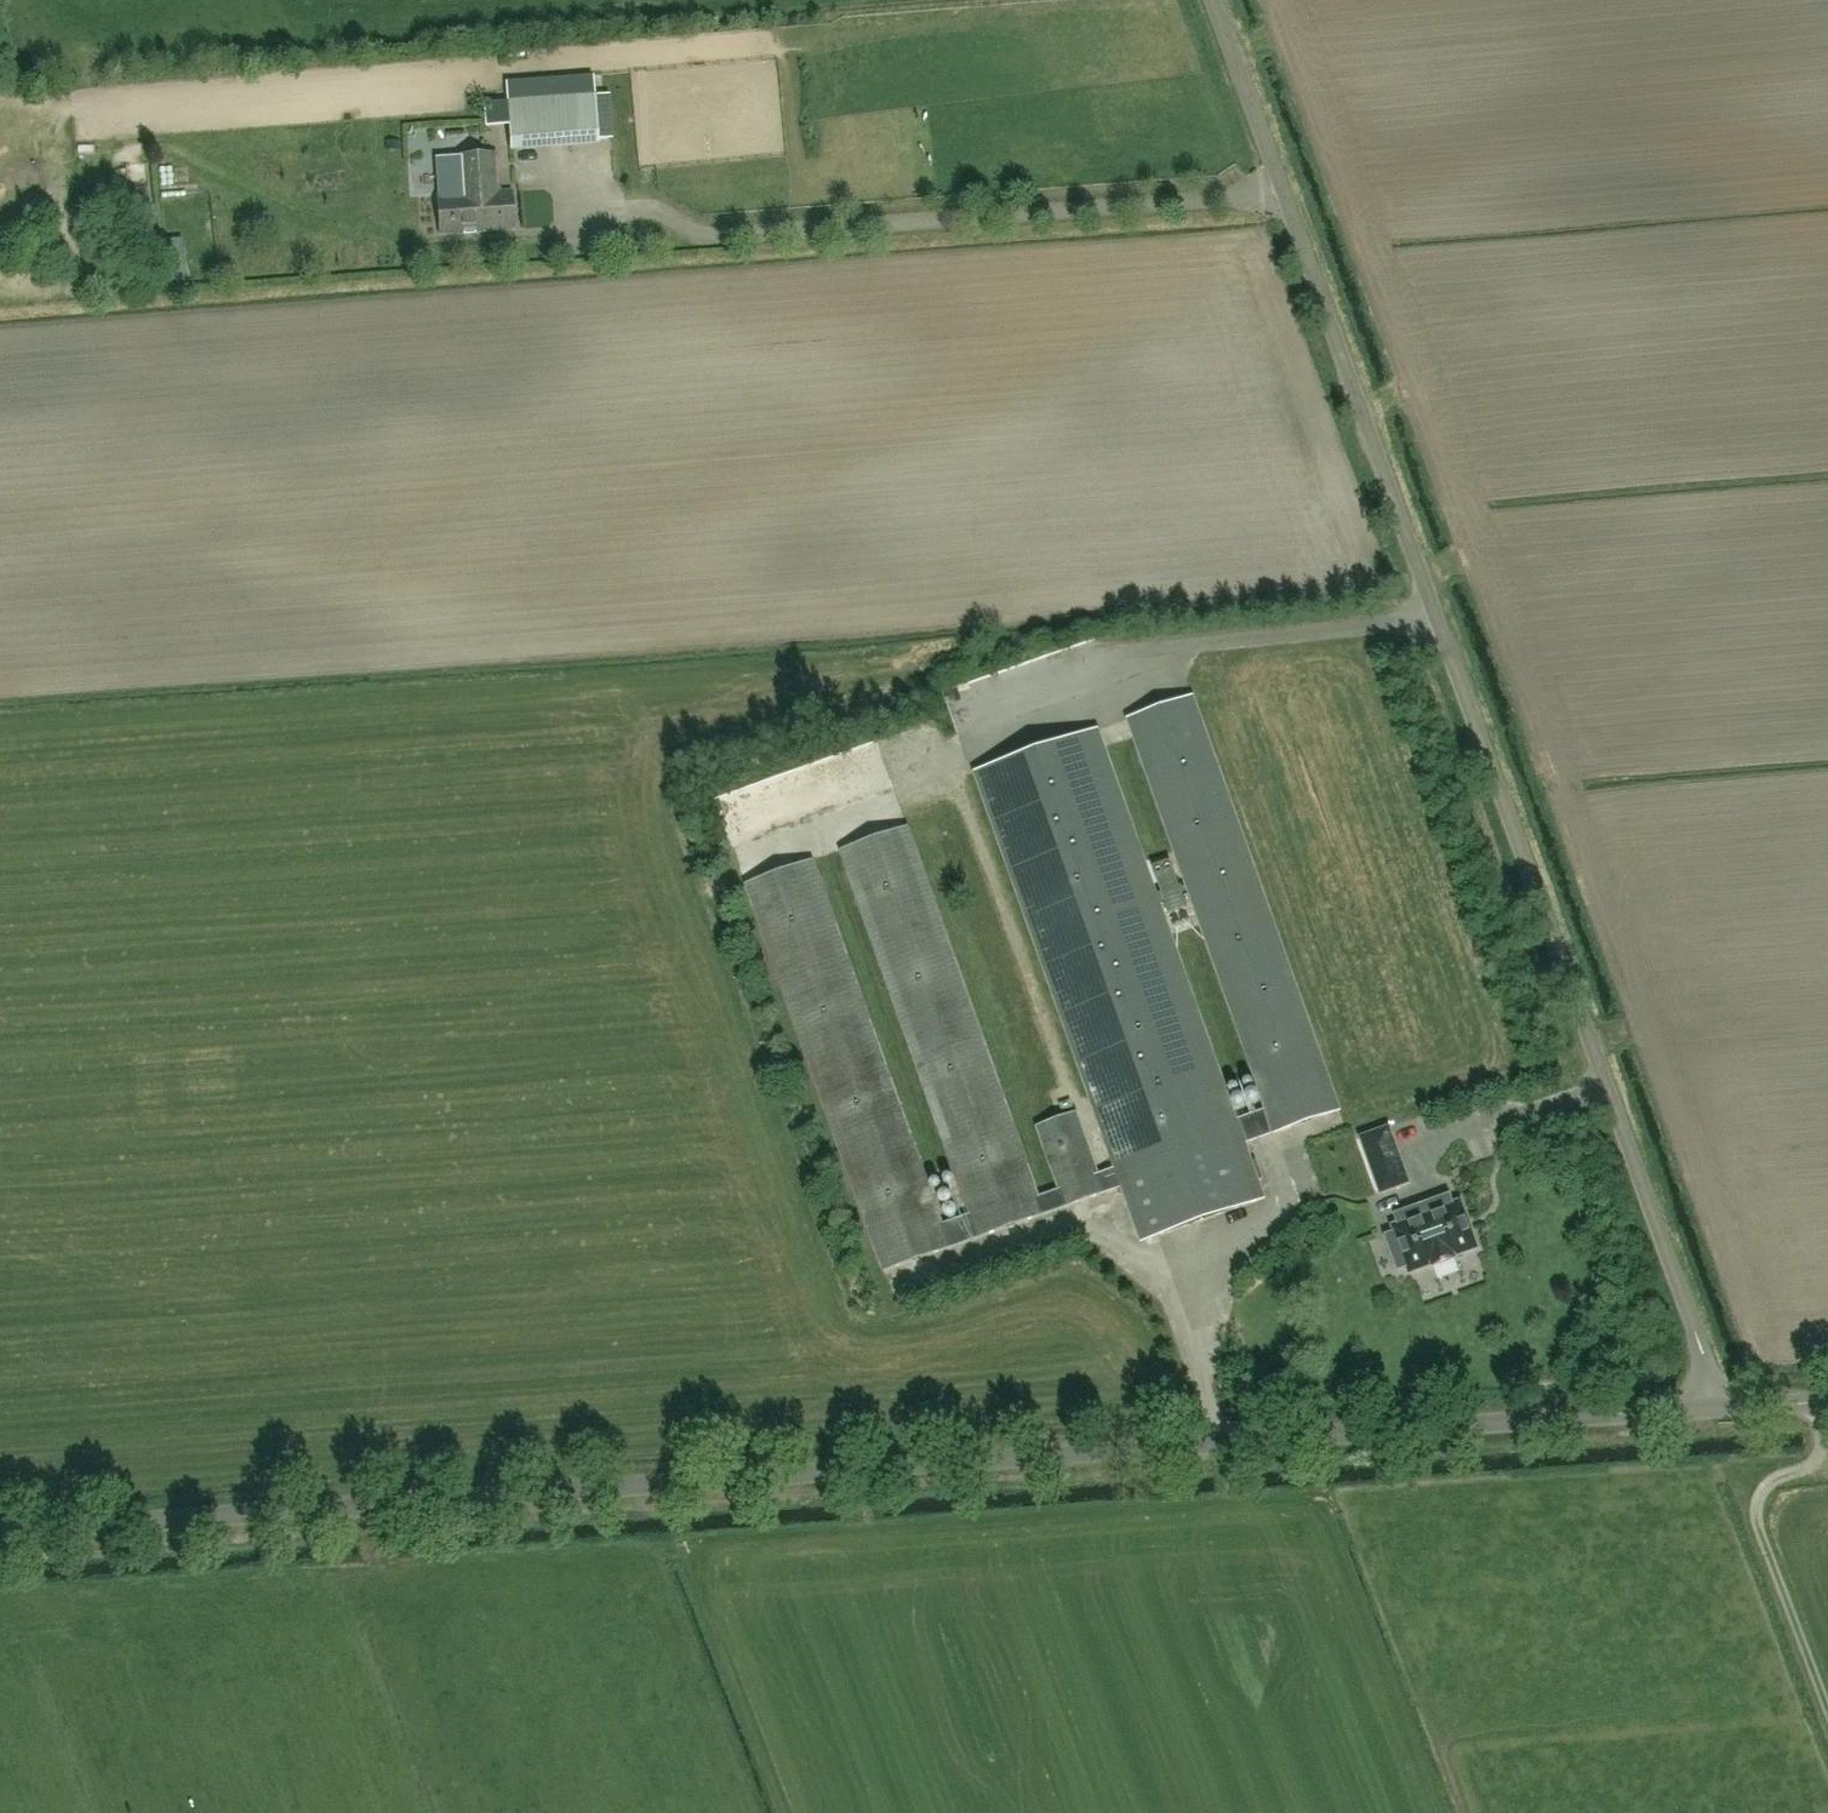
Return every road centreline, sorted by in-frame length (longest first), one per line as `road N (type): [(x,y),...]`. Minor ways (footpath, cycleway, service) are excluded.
road 1 (unclassified): [(0,1537),(1718,1410)]
road 2 (unclassified): [(1718,1410),(1215,0)]

